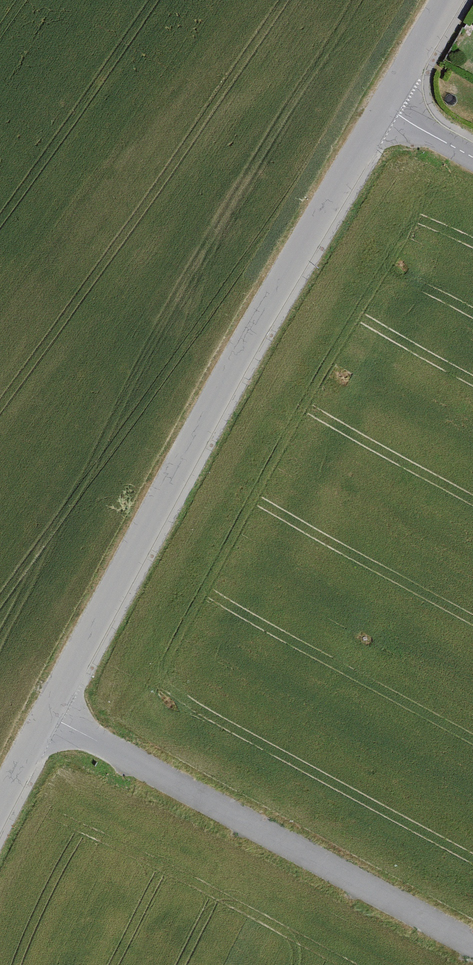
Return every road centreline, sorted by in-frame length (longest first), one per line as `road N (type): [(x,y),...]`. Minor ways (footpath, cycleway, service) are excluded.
road 1 (residential): [(48,722),(379,106)]
road 2 (unclassified): [(48,722),(472,947)]
road 3 (residential): [(379,106),(447,0)]

